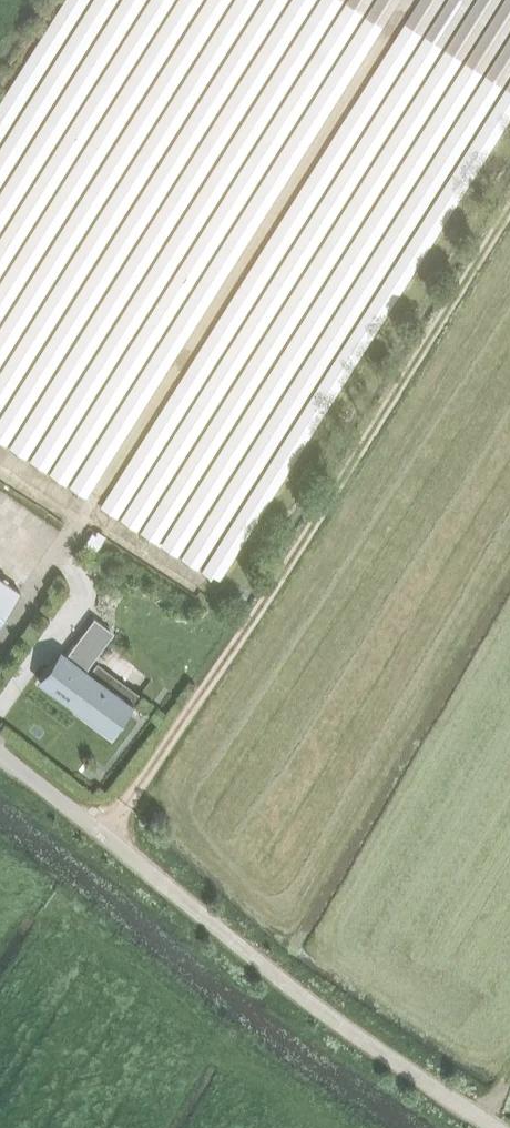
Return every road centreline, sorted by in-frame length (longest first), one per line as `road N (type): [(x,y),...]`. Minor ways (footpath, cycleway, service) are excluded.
road 1 (unclassified): [(0,754),(305,998),(494,1127)]

